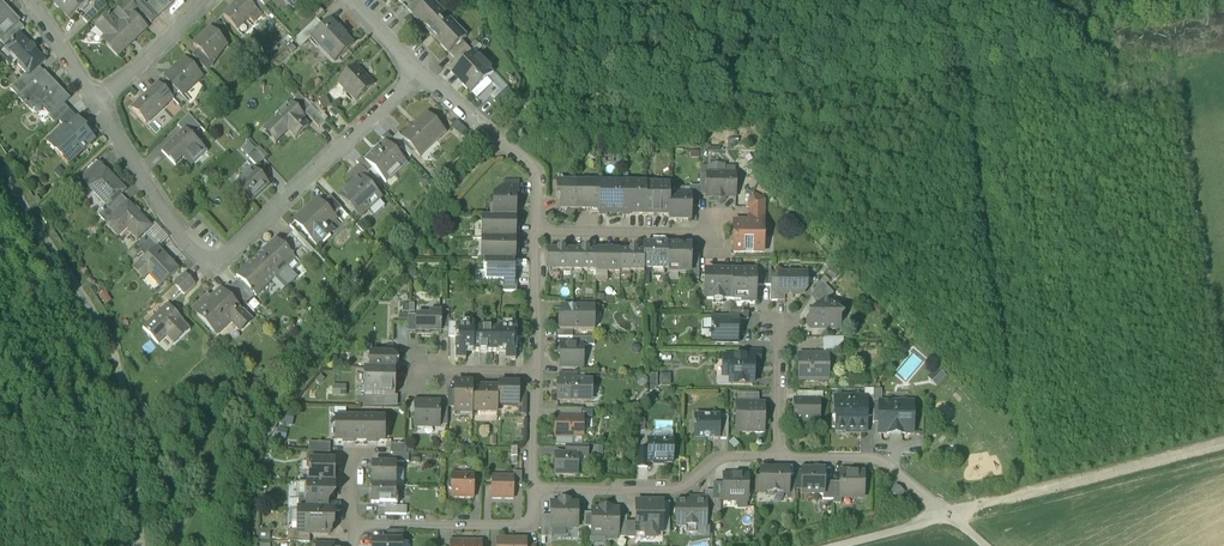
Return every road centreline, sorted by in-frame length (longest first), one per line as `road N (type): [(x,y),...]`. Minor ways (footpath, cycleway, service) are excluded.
road 1 (track): [(657,93),(785,101),(1087,55),(989,0)]
road 2 (track): [(177,545),(501,143)]
road 3 (residential): [(97,106),(188,246),(212,259),(233,253),(418,70)]
road 4 (track): [(717,0),(657,93),(548,89),(531,95),(501,143)]
road 5 (track): [(948,517),(1223,441)]
road 6 (residential): [(533,489),(681,490),(721,458),(777,455)]
road 7 (residential): [(533,489),(535,526),(352,524)]
road 8 (residential): [(777,455),(879,458),(948,517)]
road 9 (residential): [(535,229),(721,235)]
road 10 (residential): [(97,106),(208,0)]
road 11 (residential): [(535,229),(535,372)]
road 12 (residential): [(777,455),(775,320)]
road 13 (residential): [(535,372),(410,371)]
road 14 (residential): [(31,0),(97,106)]

